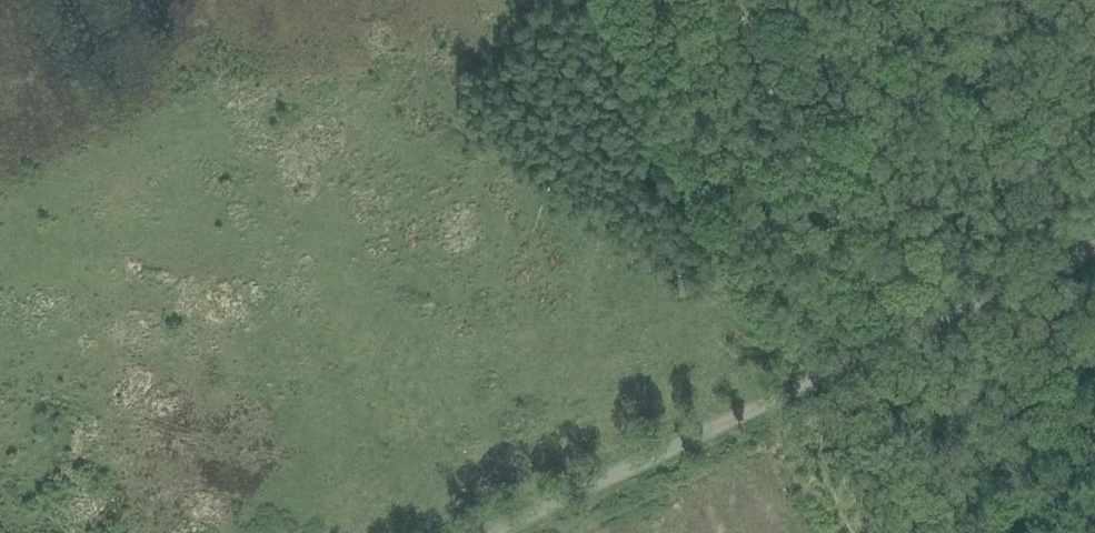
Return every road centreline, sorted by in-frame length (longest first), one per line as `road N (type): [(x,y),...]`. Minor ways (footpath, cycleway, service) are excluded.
road 1 (unclassified): [(489,532),(1094,248)]
road 2 (track): [(908,337),(731,0)]

